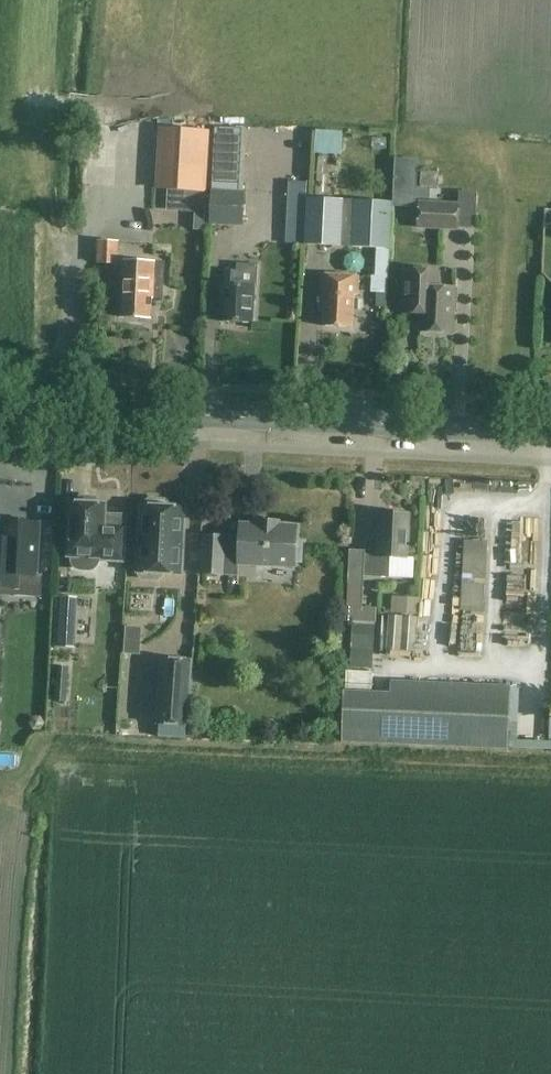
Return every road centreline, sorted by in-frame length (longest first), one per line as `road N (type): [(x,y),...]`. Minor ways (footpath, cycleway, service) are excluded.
road 1 (tertiary): [(550,435),(0,404)]

